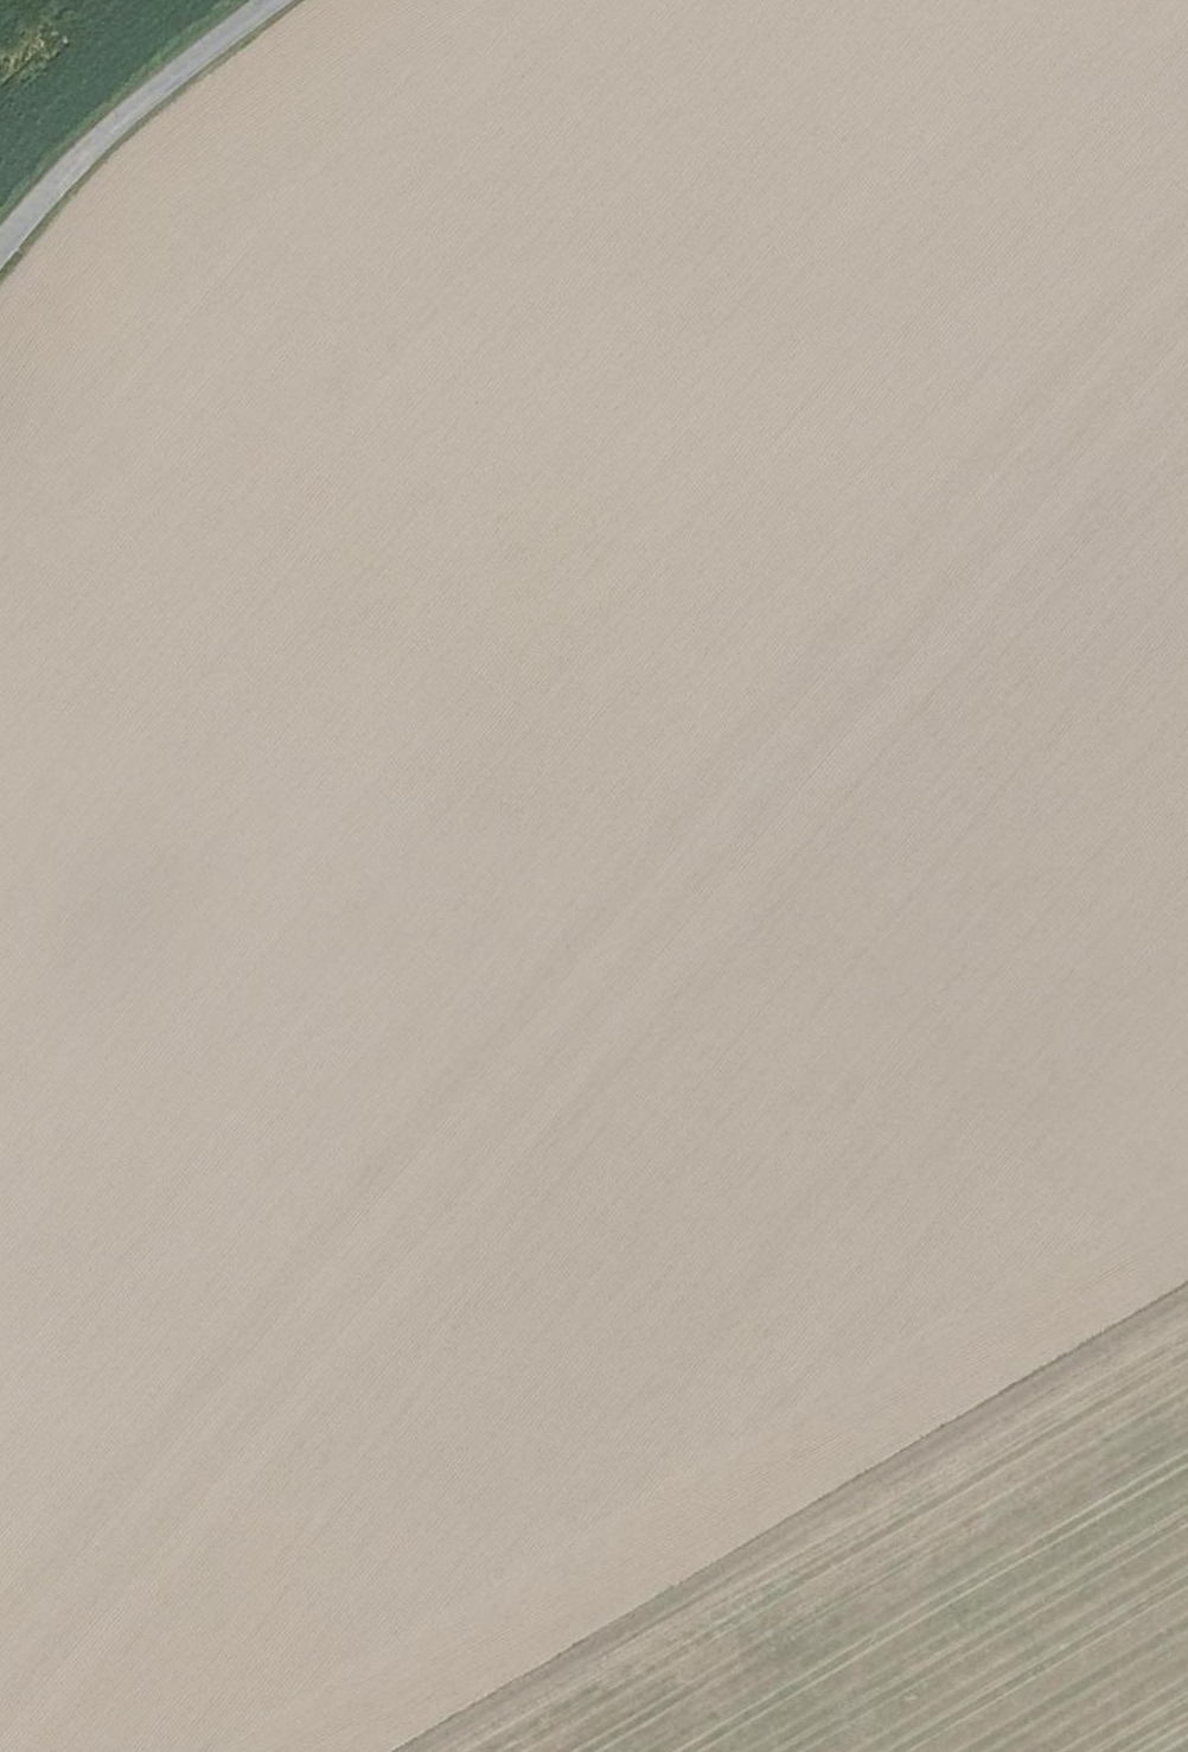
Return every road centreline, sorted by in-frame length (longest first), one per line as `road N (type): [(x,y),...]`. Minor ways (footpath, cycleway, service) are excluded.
road 1 (unclassified): [(0,370),(58,286),(357,0)]

